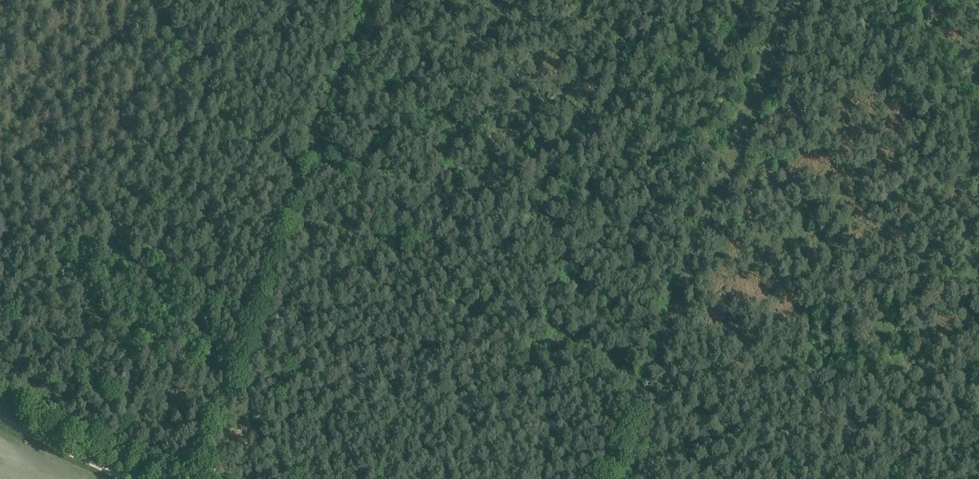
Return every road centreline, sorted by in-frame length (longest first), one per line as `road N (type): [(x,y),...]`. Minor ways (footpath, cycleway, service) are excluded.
road 1 (track): [(224,383),(375,0)]
road 2 (track): [(0,274),(224,383),(302,478)]
road 3 (track): [(125,478),(0,419)]

